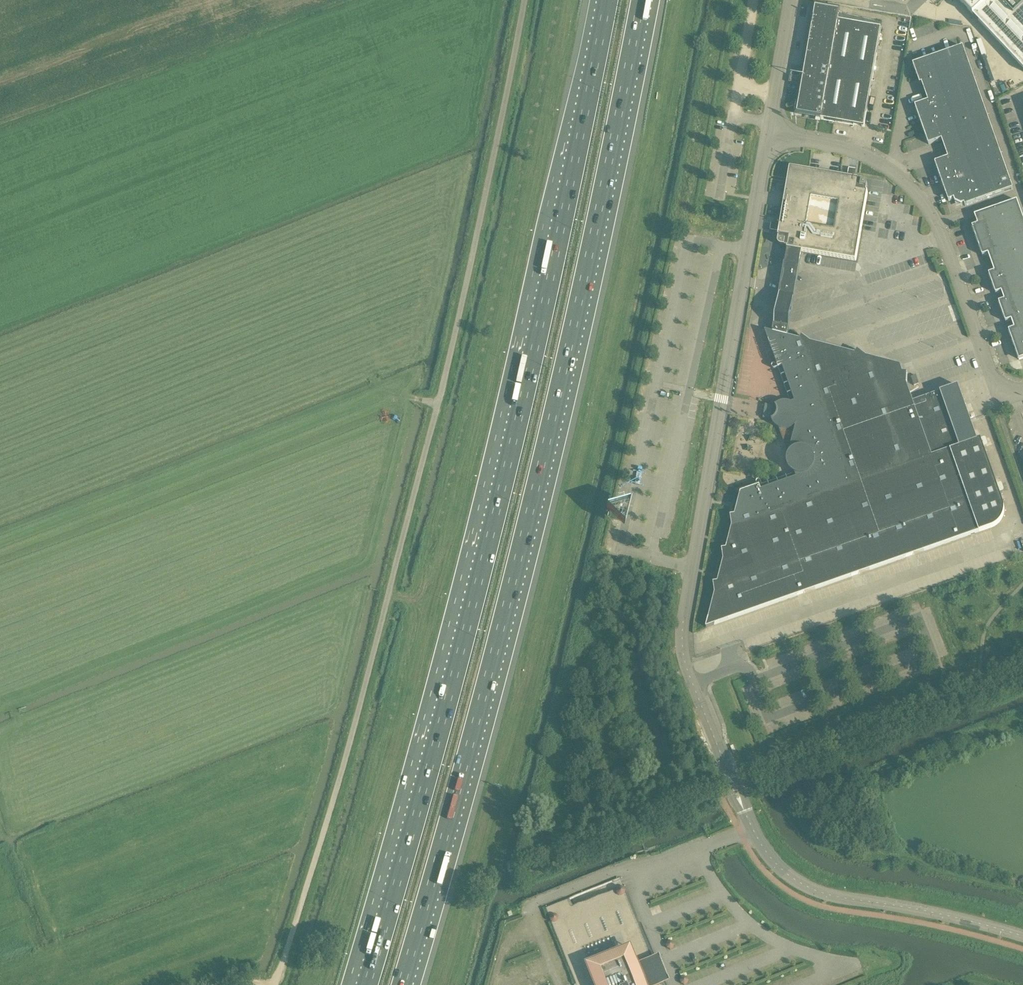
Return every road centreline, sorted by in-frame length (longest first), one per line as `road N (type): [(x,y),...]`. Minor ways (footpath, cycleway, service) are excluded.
road 1 (unclassified): [(277,984),(360,722),(474,273),(528,0)]
road 2 (motorway): [(604,0),(504,461),(357,984)]
road 3 (unclassified): [(1022,936),(834,896),(790,876),(753,830),(688,672),(681,633),(769,136)]
road 4 (motorway): [(399,984),(547,428),(637,0)]
road 5 (unclassified): [(1022,394),(1003,401),(935,223),(917,195),(858,152),(769,136)]
road 6 (unclassified): [(769,136),(793,0)]

